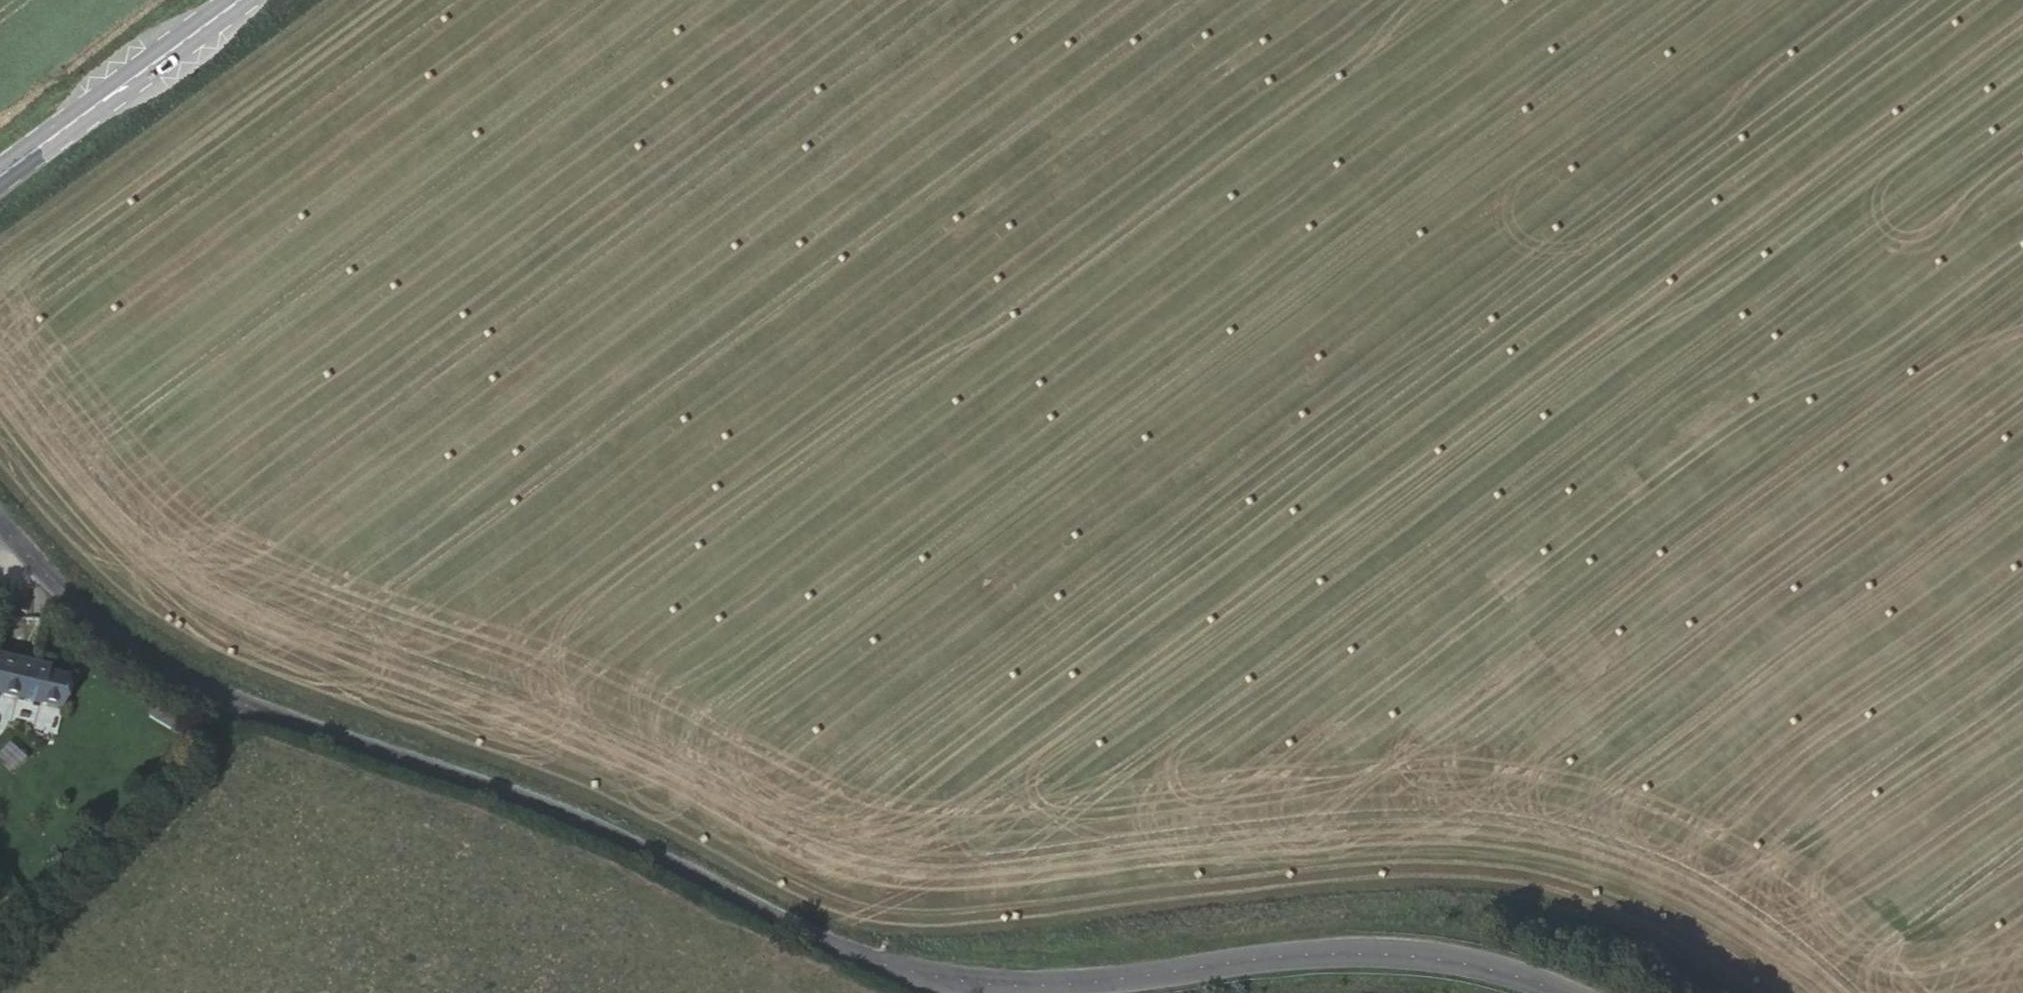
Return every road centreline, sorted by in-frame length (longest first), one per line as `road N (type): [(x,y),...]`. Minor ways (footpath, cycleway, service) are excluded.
road 1 (tertiary): [(1552,992),(1483,969),(1392,953),(1023,982),(909,975),(587,825),(187,676),(86,611),(0,520)]
road 2 (secondary): [(239,0),(0,176)]

